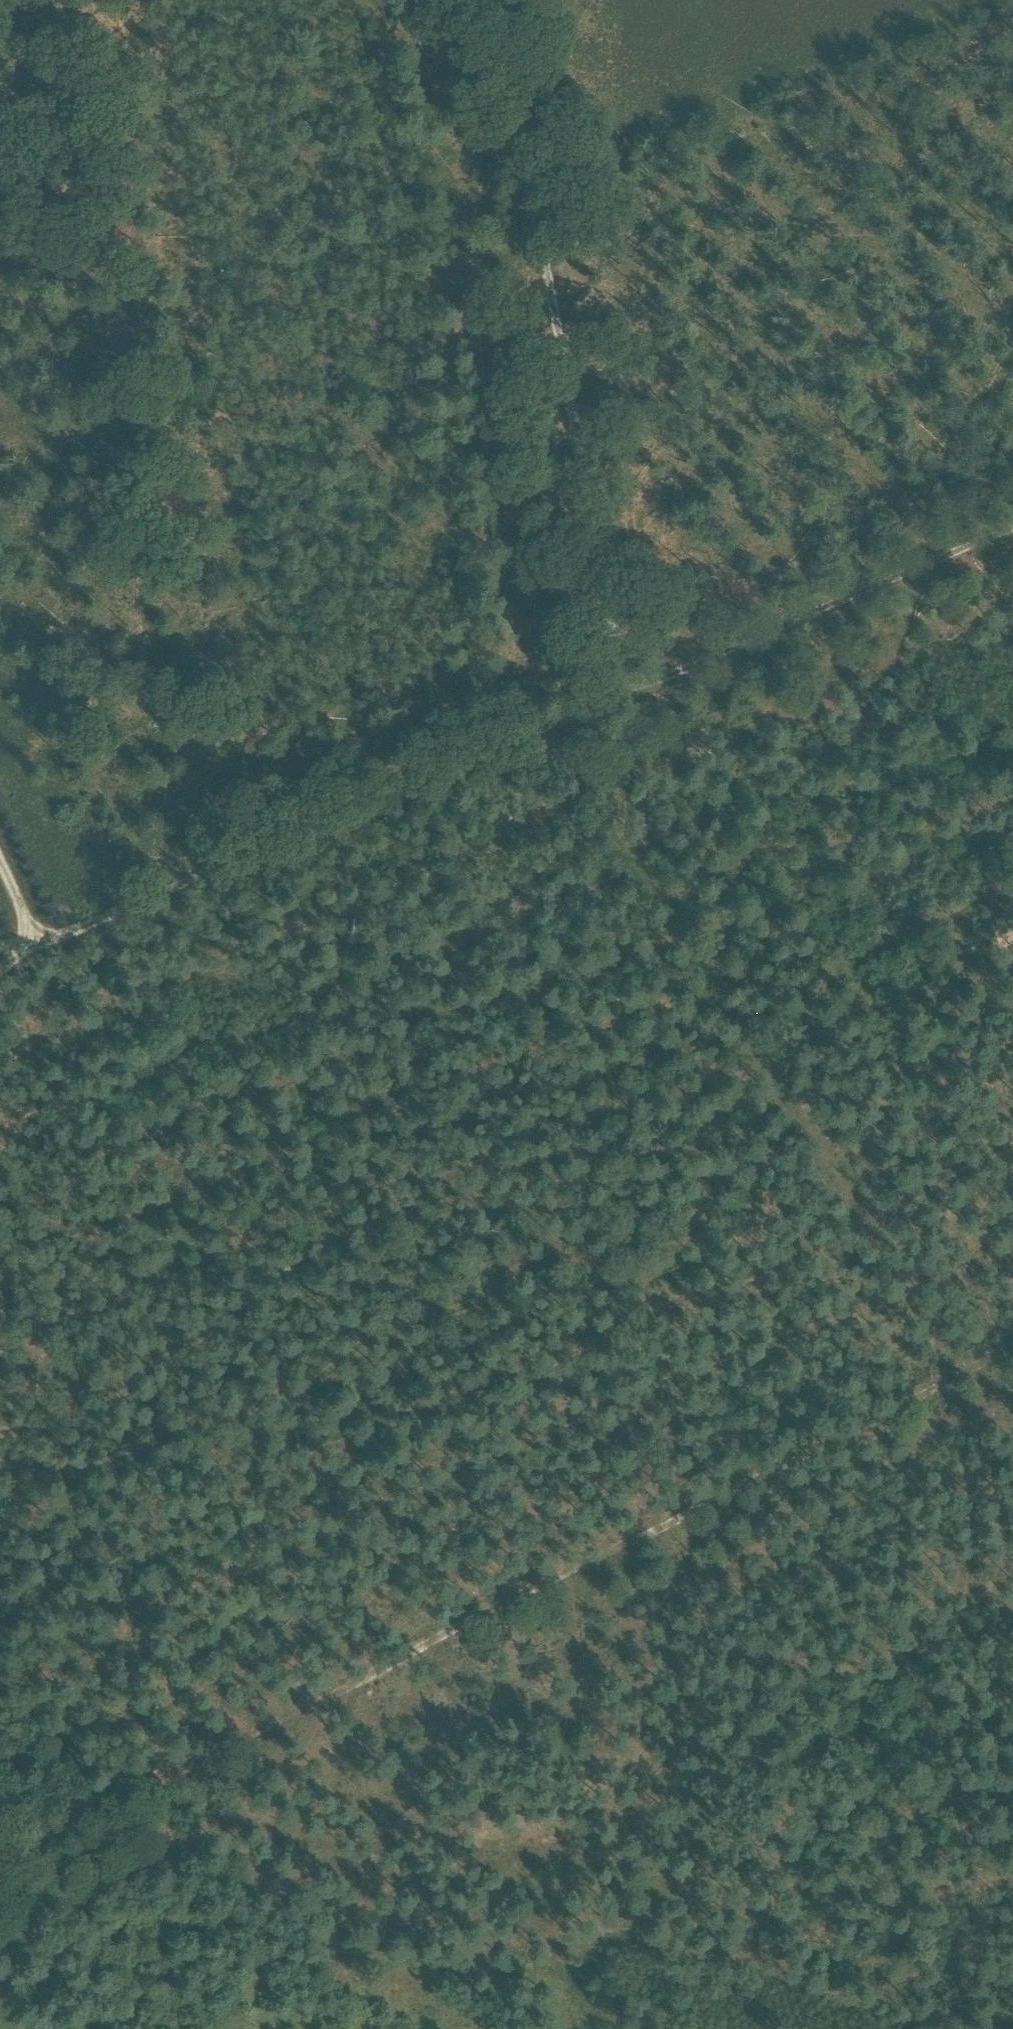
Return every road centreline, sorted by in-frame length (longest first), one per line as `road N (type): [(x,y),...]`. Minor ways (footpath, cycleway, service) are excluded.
road 1 (track): [(1012,1377),(0,1900)]
road 2 (track): [(0,973),(36,936),(613,711),(1012,544)]
road 3 (track): [(498,0),(613,711)]

